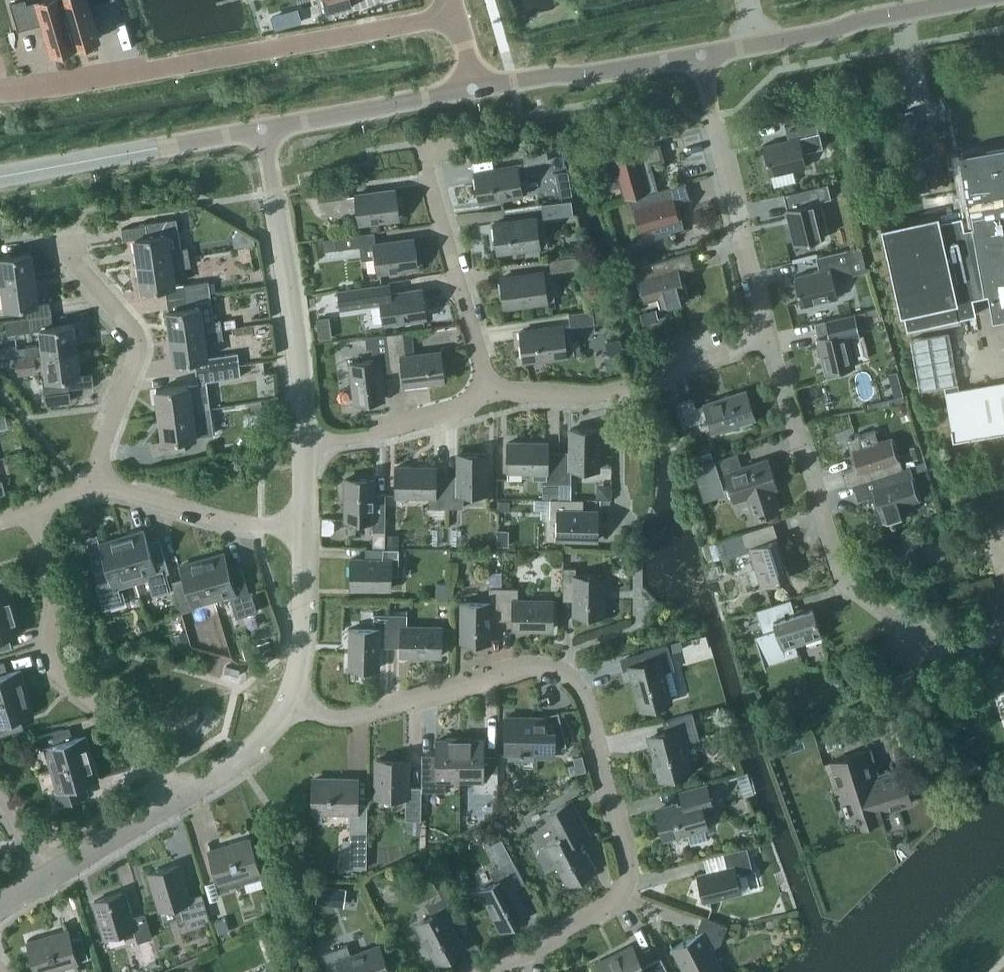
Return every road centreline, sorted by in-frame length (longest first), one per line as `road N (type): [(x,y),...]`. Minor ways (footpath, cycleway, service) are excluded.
road 1 (residential): [(480,971),(611,903),(627,881),(621,833),(575,682),(530,667),(348,718),(285,705)]
road 2 (residential): [(456,16),(0,93)]
road 3 (residential): [(1003,632),(935,648),(846,583),(766,339)]
road 4 (residential): [(174,800),(131,733),(53,668),(54,590),(30,508)]
road 5 (unclassified): [(303,440),(295,325),(262,129)]
road 6 (residential): [(766,339),(699,55)]
road 7 (residential): [(489,395),(608,392),(766,339)]
road 8 (residential): [(91,487),(138,341),(61,247)]
road 9 (tertiary): [(699,55),(963,0)]
road 10 (tertiary): [(0,176),(262,129)]
road 11 (residential): [(489,395),(422,142)]
road 12 (tertiary): [(476,88),(699,55)]
road 13 (tertiary): [(262,129),(476,88)]
road 14 (residential): [(304,527),(243,524),(91,487)]
road 15 (residential): [(303,440),(375,434),(489,395)]
road 16 (unclassified): [(285,705),(301,654),(304,527)]
road 17 (unclassified): [(174,800),(256,746),(285,705)]
road 18 (unclassified): [(50,875),(174,800)]

